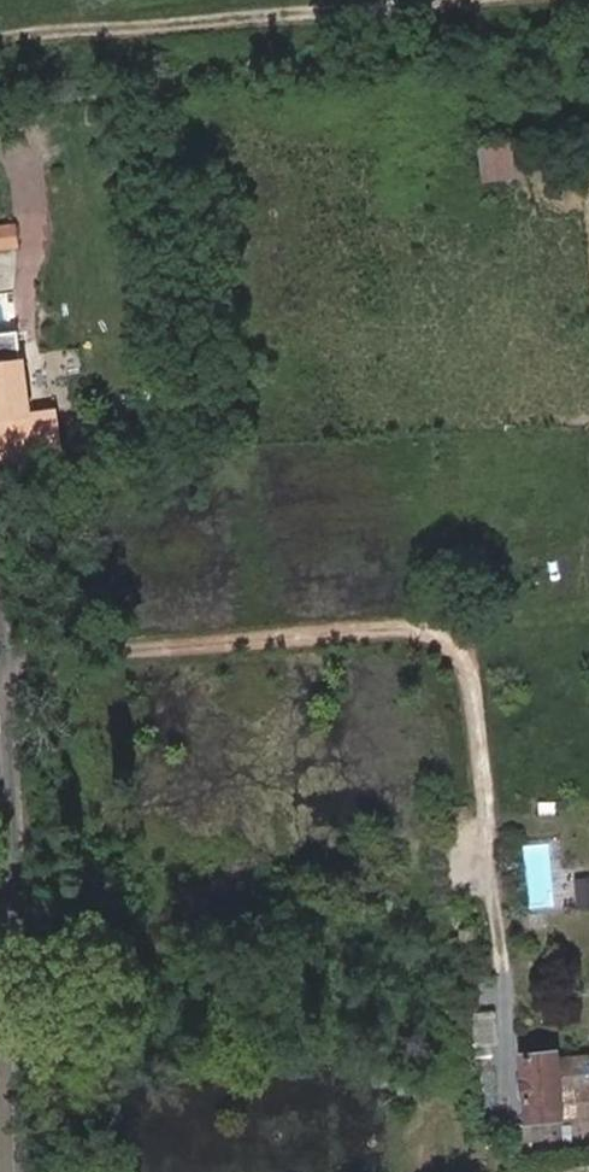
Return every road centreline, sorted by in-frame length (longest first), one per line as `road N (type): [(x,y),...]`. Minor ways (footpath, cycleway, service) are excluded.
road 1 (track): [(3,653),(409,629),(451,642),(467,668),(511,1026)]
road 2 (tertiary): [(0,620),(27,1171)]
road 3 (track): [(0,41),(392,0)]

